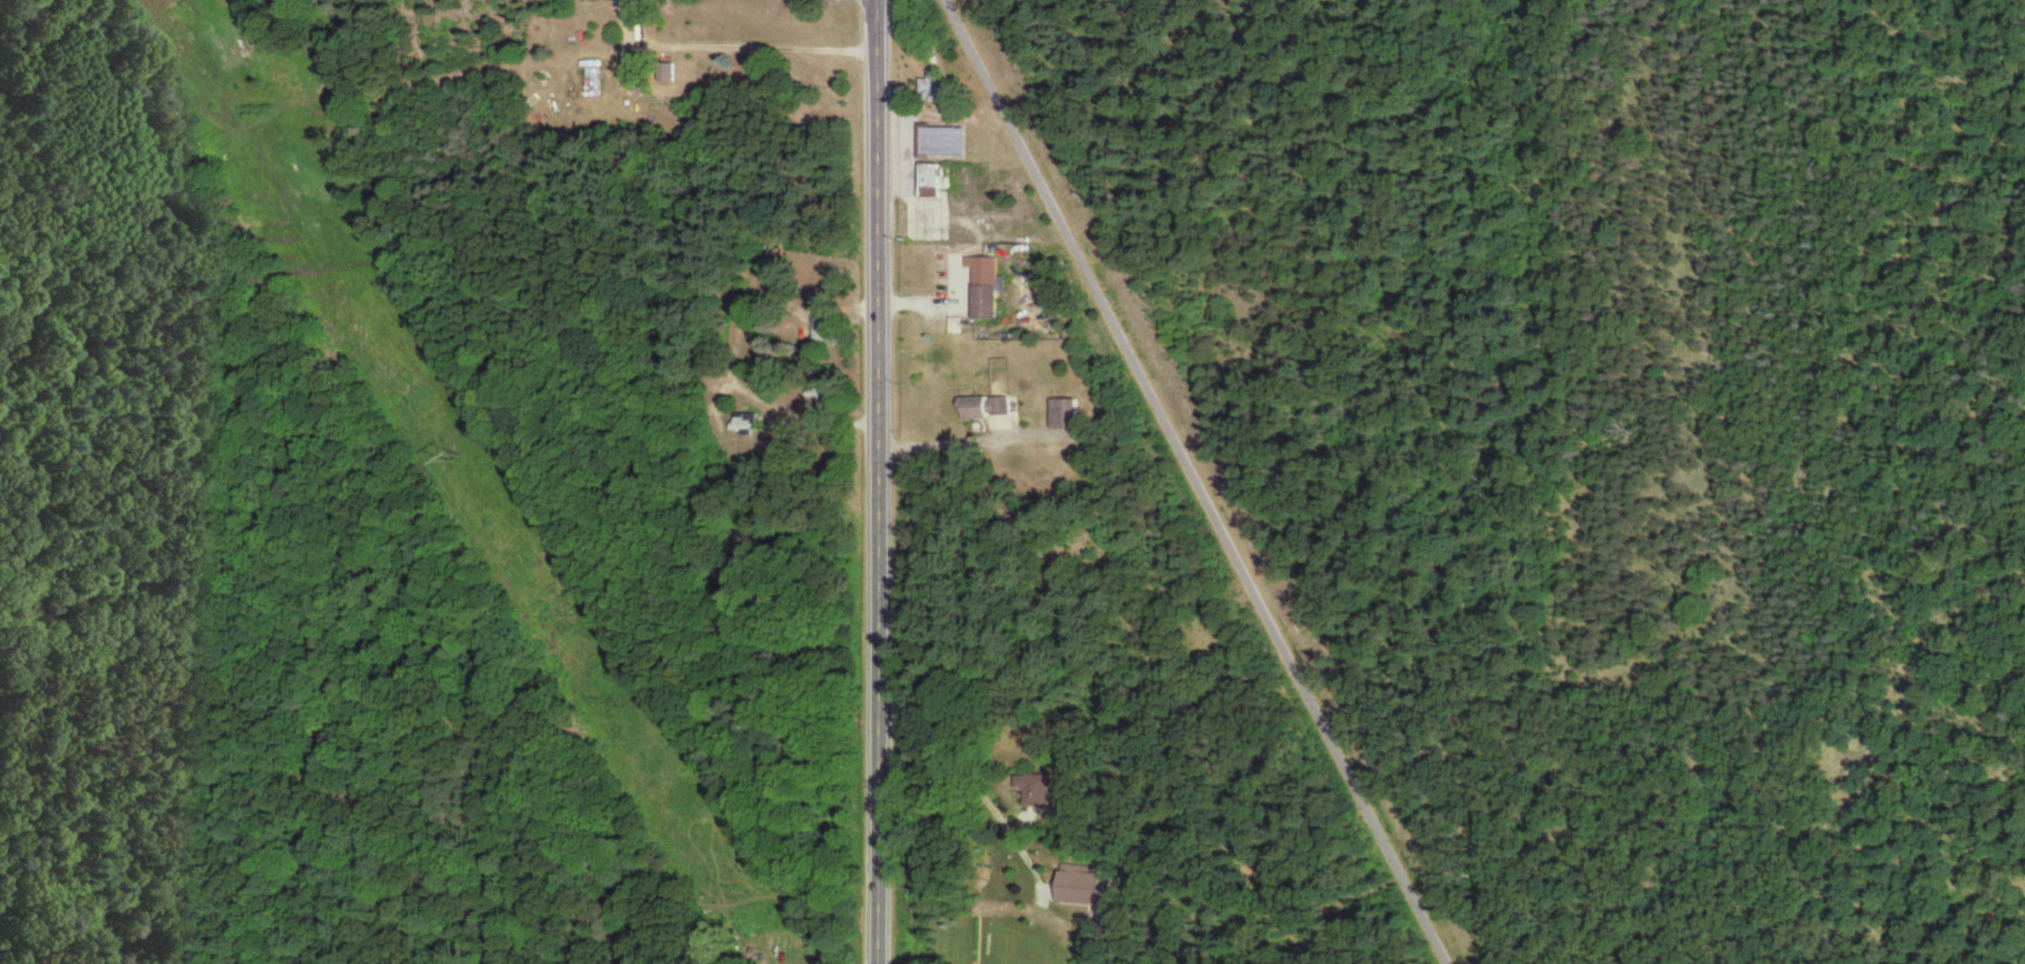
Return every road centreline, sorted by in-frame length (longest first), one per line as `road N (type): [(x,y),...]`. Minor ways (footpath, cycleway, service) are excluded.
road 1 (secondary): [(886,0),(886,963)]
road 2 (track): [(1884,963),(1892,829),(1842,723),(1758,583),(1698,306)]
road 3 (track): [(1698,306),(2024,317)]

